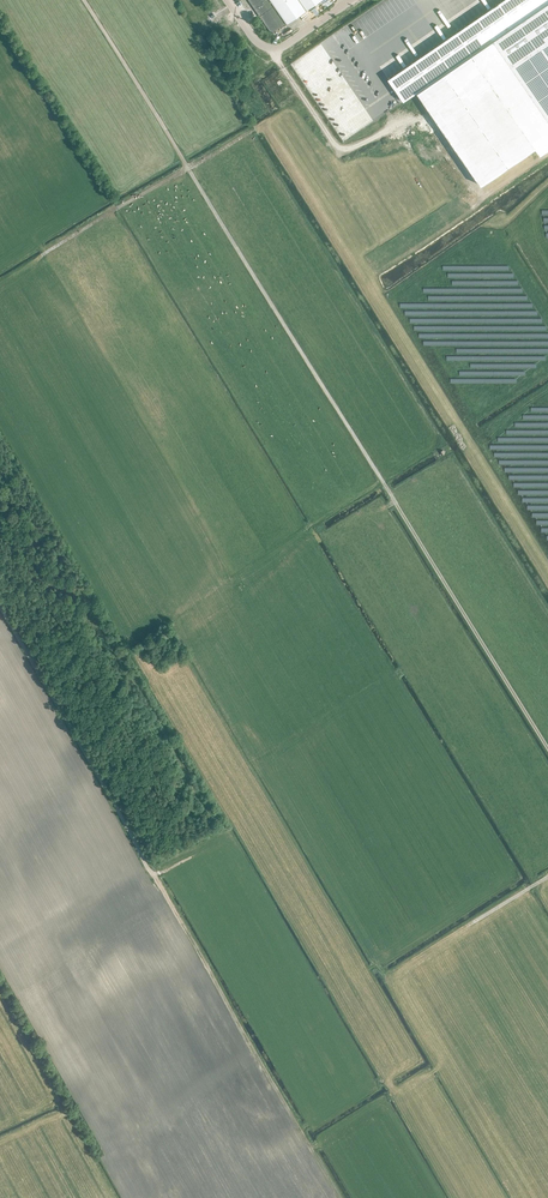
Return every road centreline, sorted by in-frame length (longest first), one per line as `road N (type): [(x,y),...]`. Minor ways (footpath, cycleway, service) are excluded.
road 1 (track): [(84,0),(547,749)]
road 2 (track): [(0,608),(153,876)]
road 3 (track): [(43,255),(249,133)]

